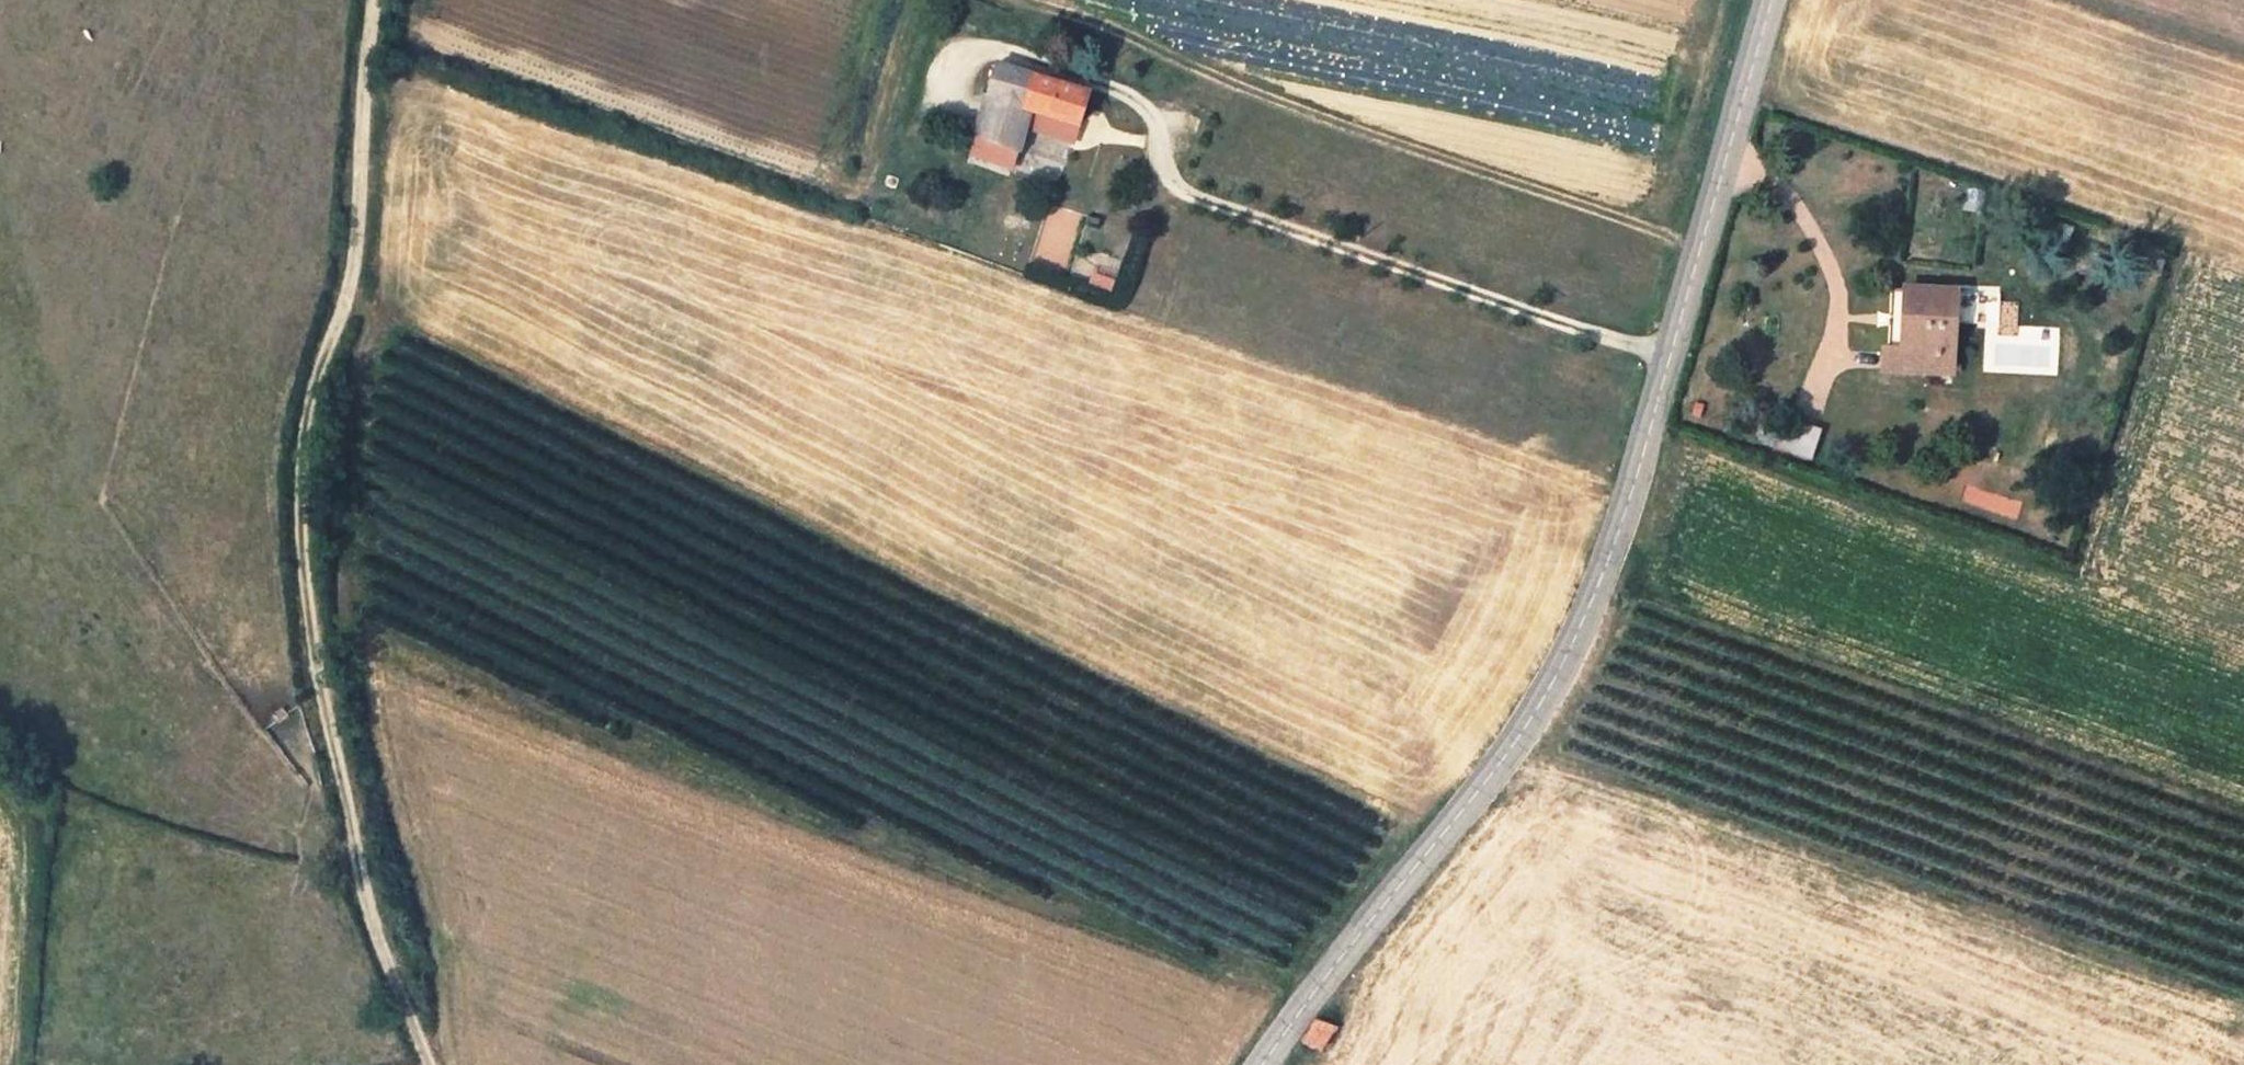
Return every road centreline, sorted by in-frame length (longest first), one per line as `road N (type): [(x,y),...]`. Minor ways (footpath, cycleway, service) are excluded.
road 1 (unclassified): [(1259,1064),(1537,713),(1622,528),(1775,0)]

